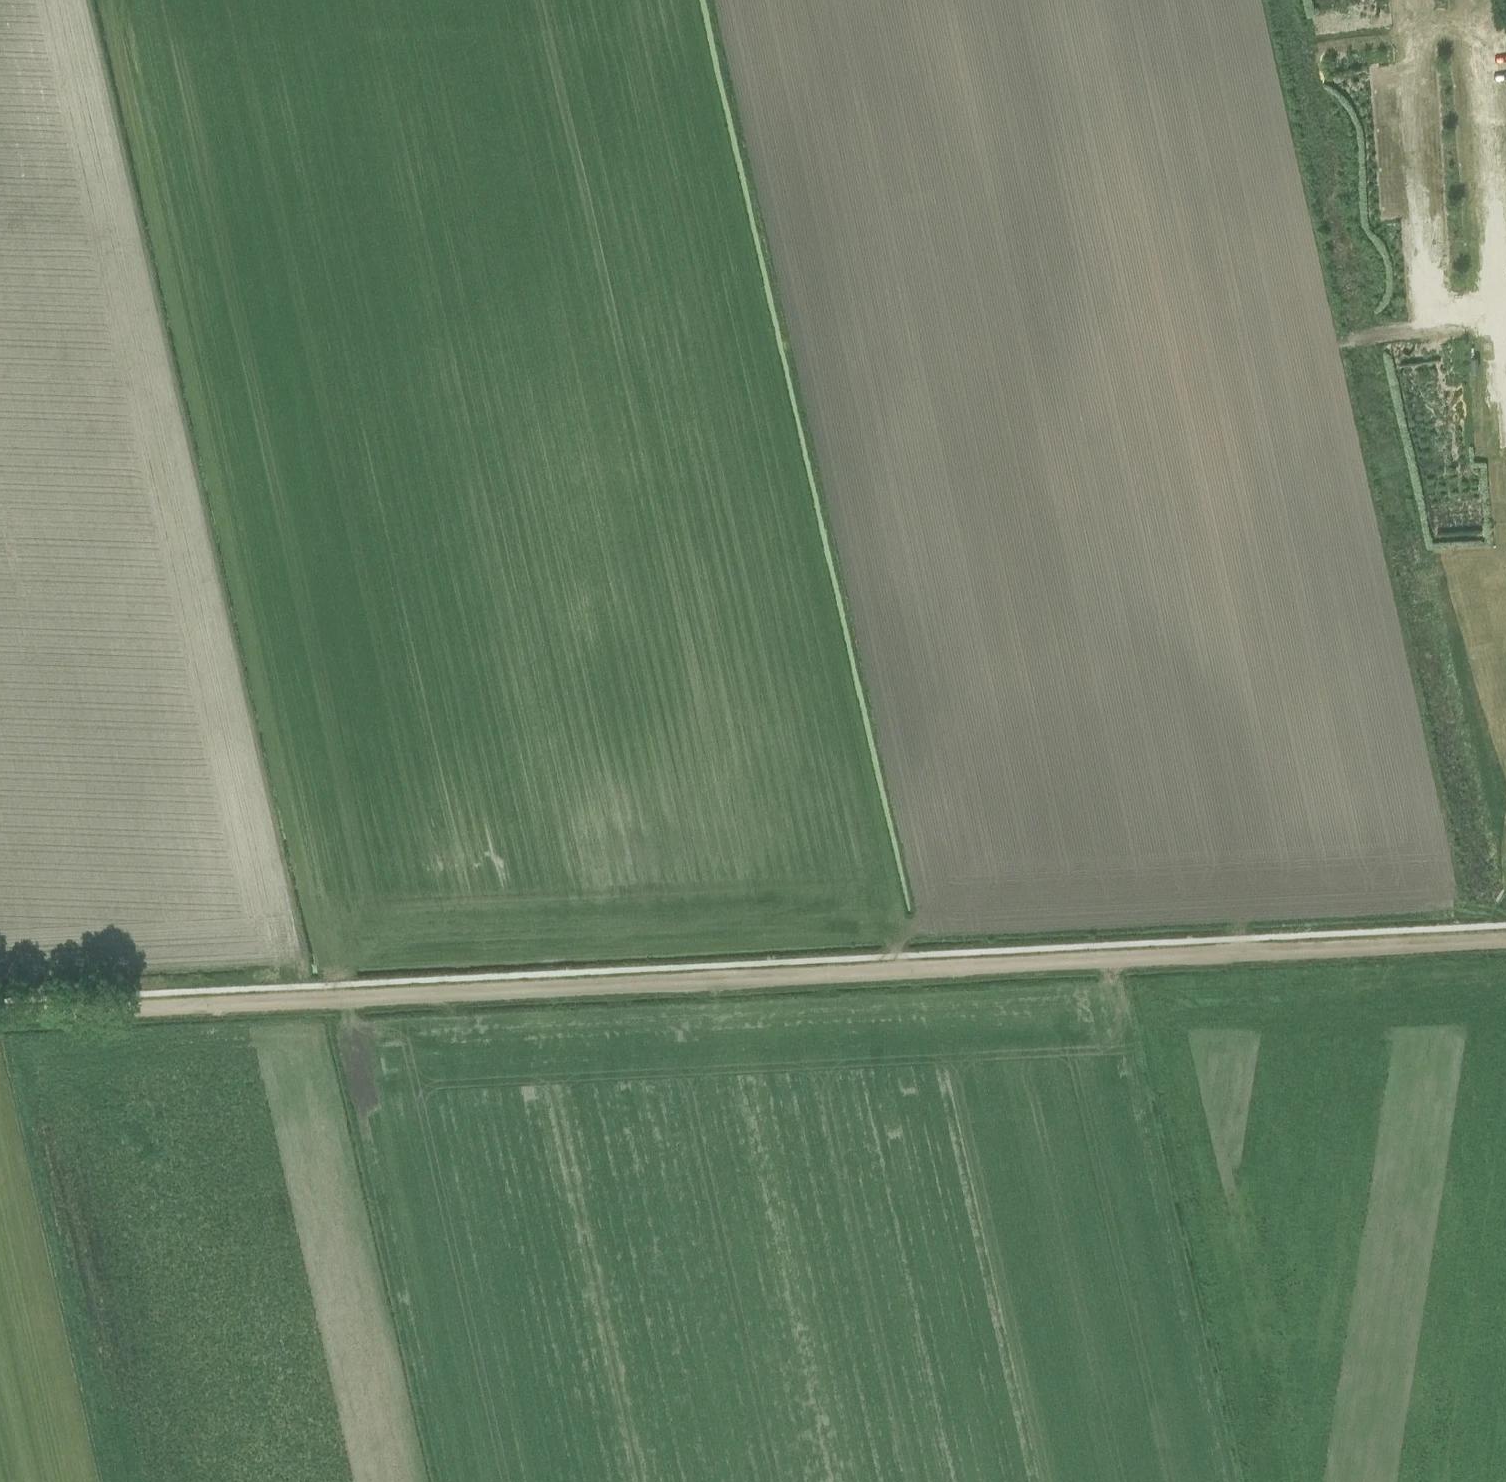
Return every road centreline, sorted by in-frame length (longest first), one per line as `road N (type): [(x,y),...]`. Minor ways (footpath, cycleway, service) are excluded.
road 1 (track): [(1505,940),(0,1014)]

